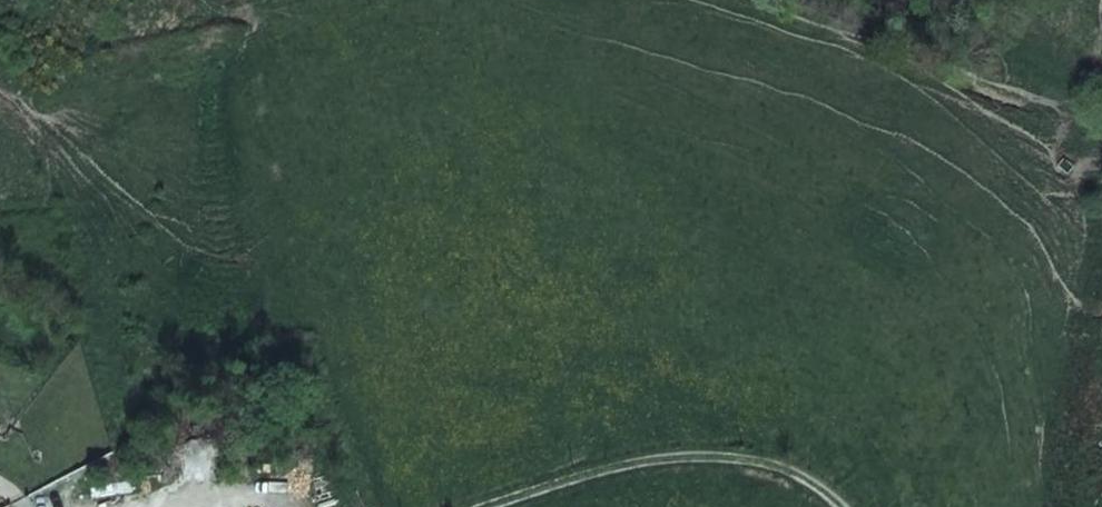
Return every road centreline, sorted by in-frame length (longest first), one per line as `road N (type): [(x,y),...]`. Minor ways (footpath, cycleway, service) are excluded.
road 1 (residential): [(499,506),(656,458),(694,457),(796,472),(838,506)]

